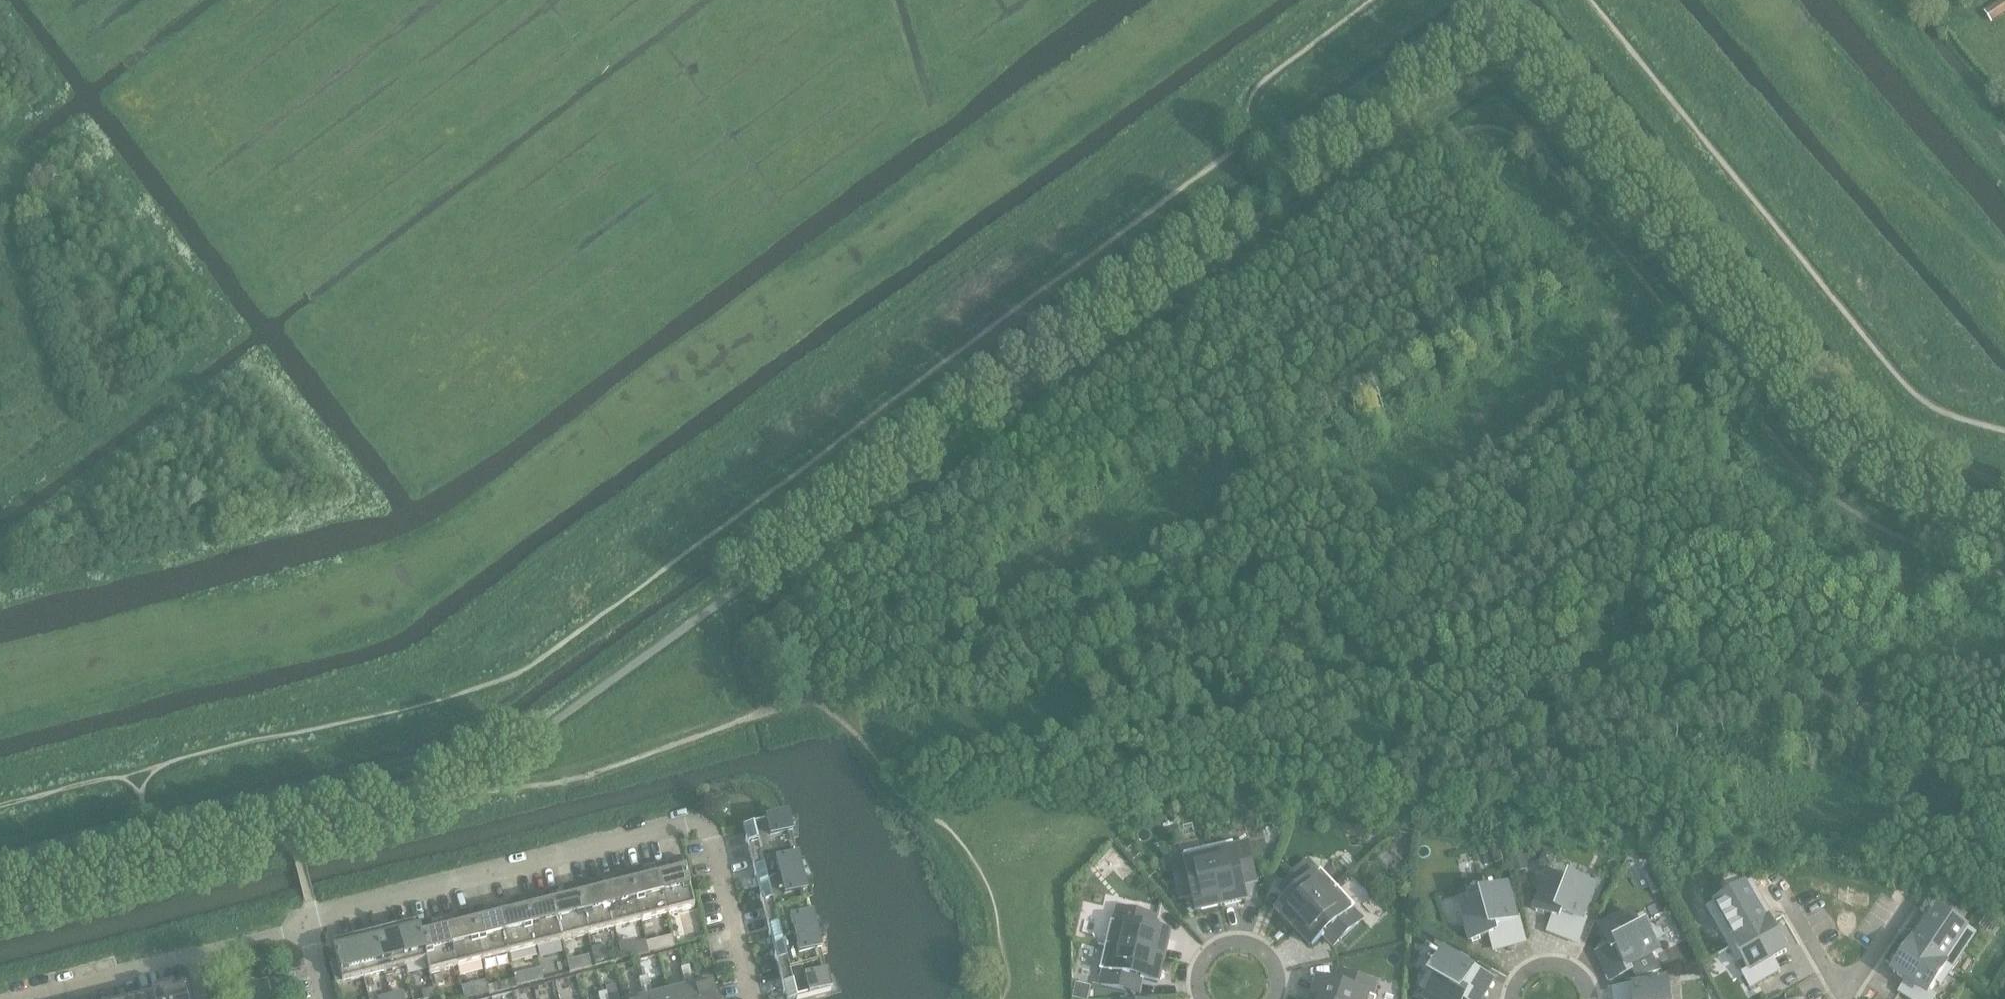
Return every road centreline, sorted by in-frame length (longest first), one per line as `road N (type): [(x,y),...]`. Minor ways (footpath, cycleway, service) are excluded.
road 1 (residential): [(753,998),(711,832),(692,822),(322,914),(306,928)]
road 2 (residential): [(13,998),(306,928)]
road 3 (residential): [(1271,998),(1273,959),(1261,945),(1230,938),(1198,969),(1204,998)]
road 4 (residential): [(1846,998),(1781,886)]
road 5 (residential): [(1591,998),(1582,976),(1555,962),(1523,971),(1510,998)]

